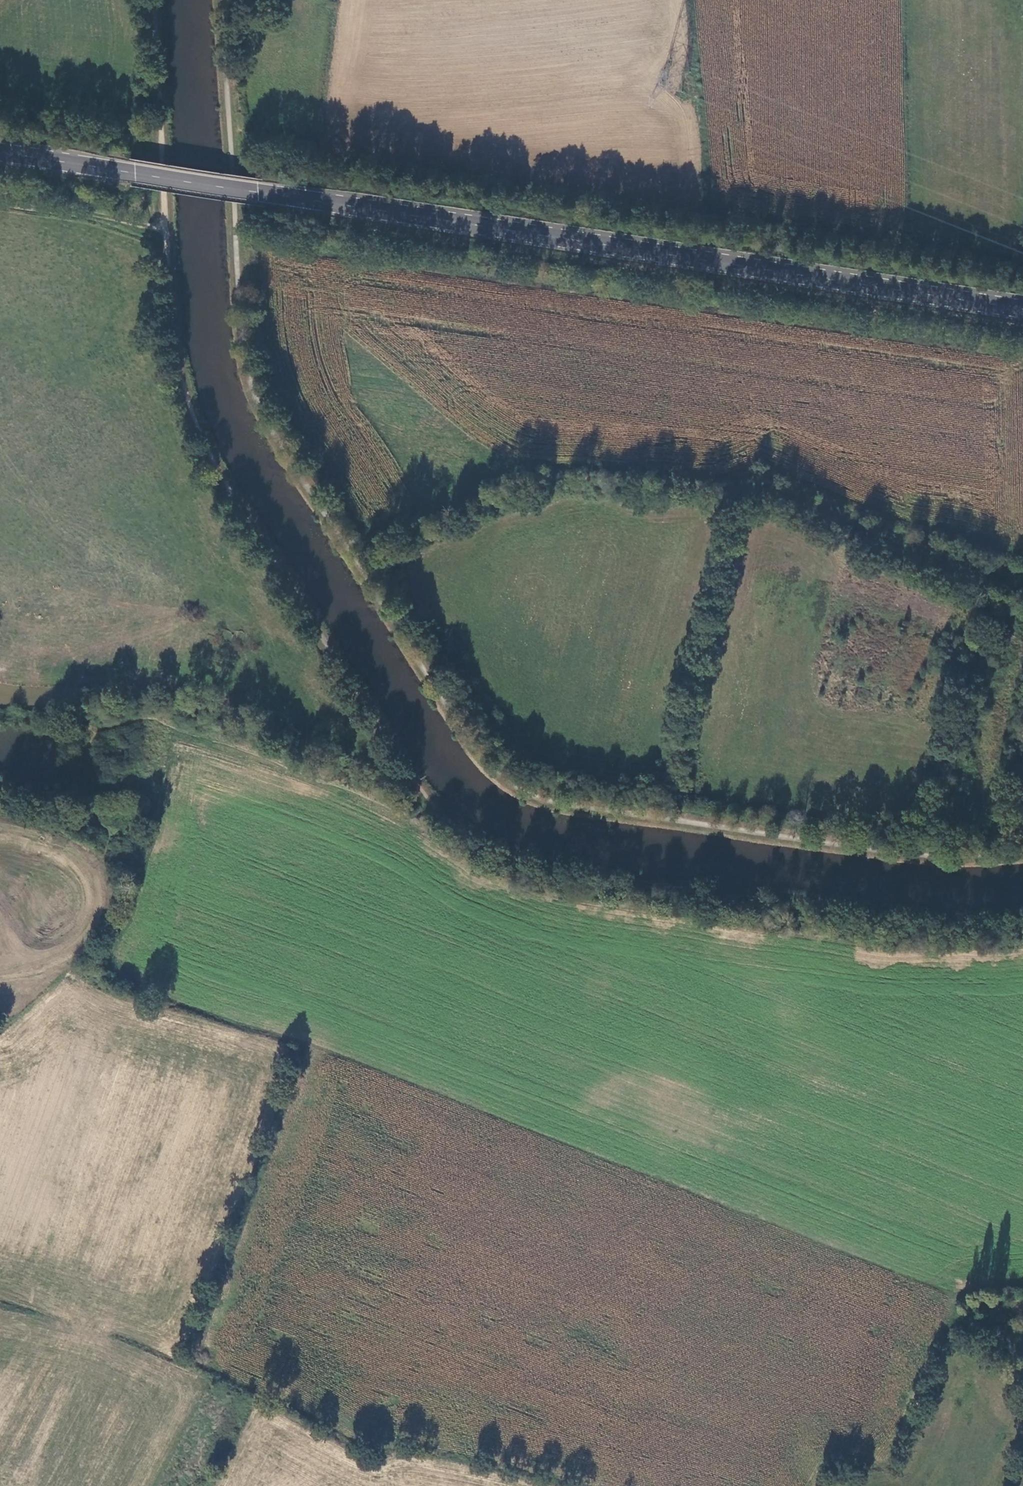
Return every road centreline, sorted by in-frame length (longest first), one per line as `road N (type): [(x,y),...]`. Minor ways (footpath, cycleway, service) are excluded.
road 1 (primary): [(0,151),(1022,308)]
road 2 (track): [(0,199),(164,226)]

